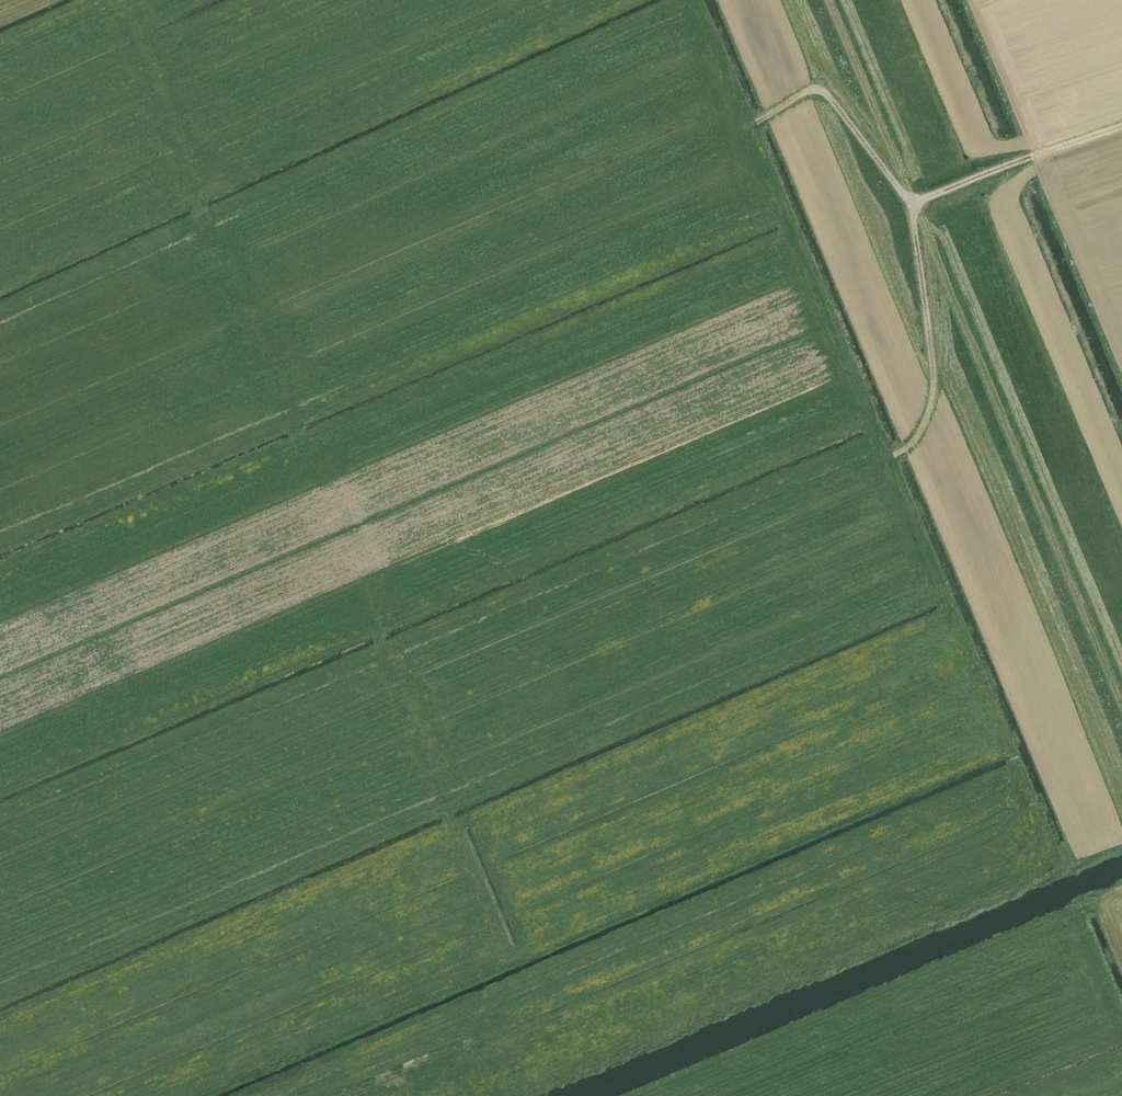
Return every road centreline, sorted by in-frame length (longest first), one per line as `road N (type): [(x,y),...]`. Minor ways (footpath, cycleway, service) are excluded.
road 1 (track): [(753,124),(819,89),(910,204),(935,379),(922,428),(890,456)]
road 2 (track): [(910,204),(1121,126)]
road 3 (track): [(914,203),(830,0)]

